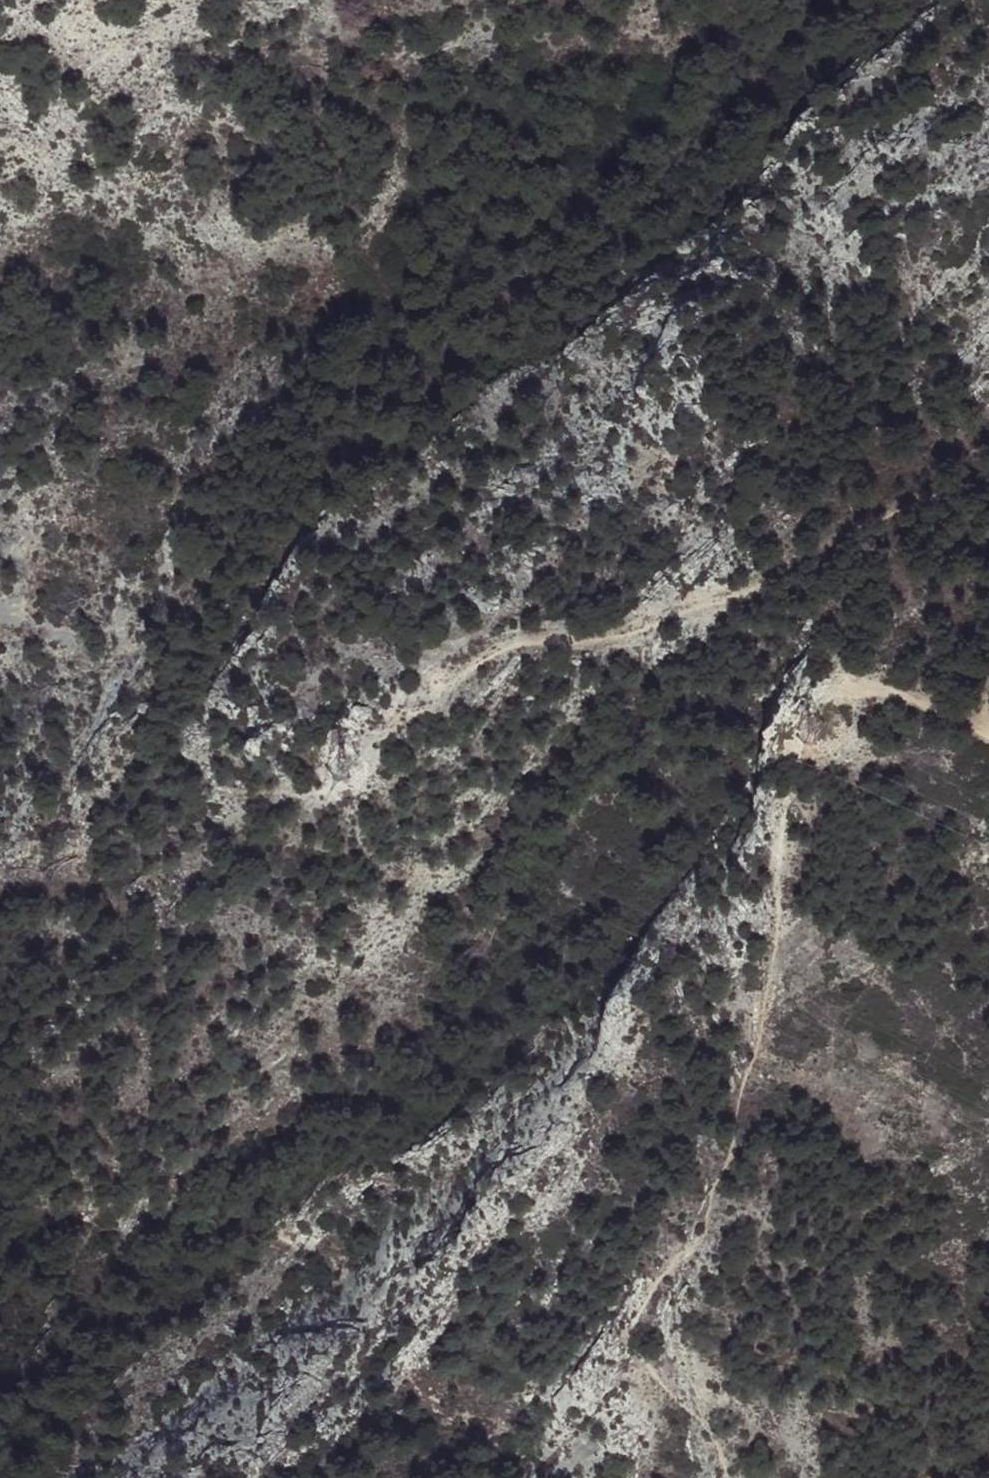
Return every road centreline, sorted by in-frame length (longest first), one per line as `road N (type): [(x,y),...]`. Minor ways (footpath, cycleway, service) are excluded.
road 1 (track): [(867,672),(988,724)]

